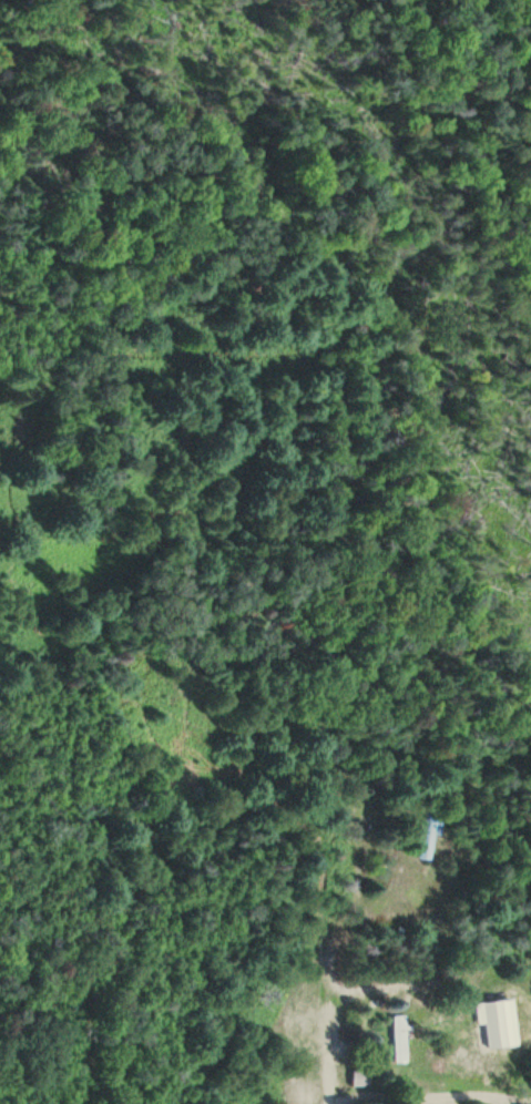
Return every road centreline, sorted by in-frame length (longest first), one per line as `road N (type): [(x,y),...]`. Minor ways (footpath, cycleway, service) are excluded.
road 1 (track): [(330,999),(316,223),(276,105),(218,0)]

